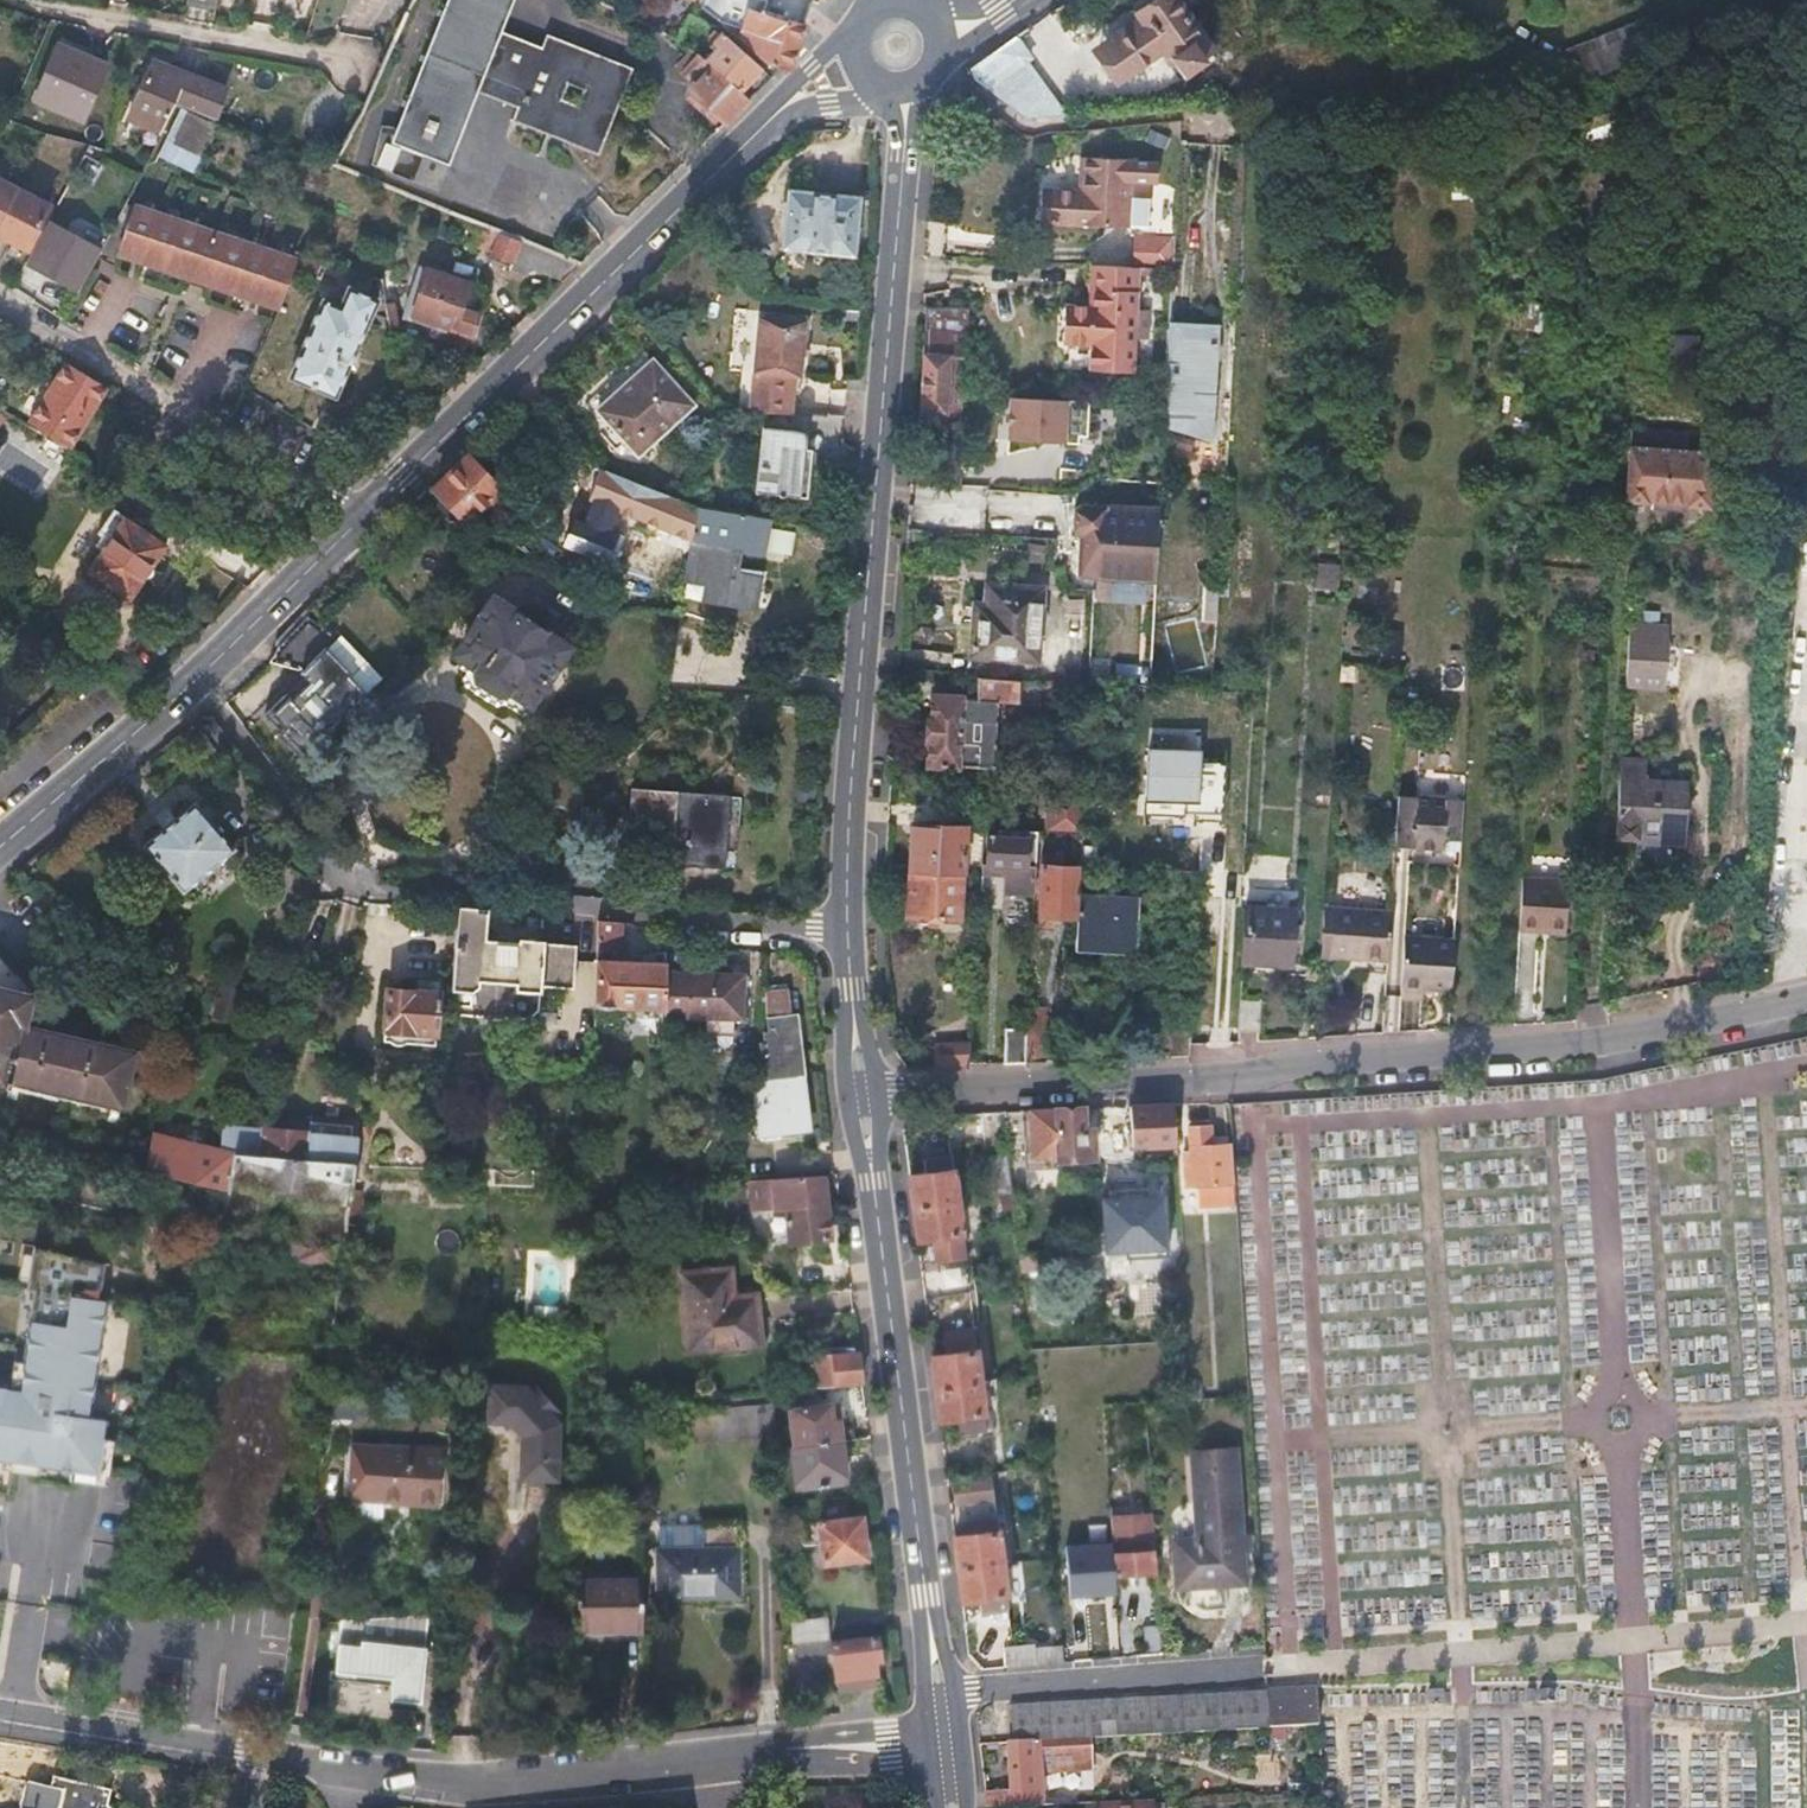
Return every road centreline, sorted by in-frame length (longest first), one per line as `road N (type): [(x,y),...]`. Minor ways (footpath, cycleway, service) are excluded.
road 1 (secondary): [(0,849),(202,676),(773,118)]
road 2 (residential): [(0,1720),(339,1783),(439,1786),(944,1739)]
road 3 (residential): [(1806,997),(1559,1047),(862,1093)]
road 4 (tertiary): [(862,1093),(849,829),(905,151)]
road 5 (tertiary): [(940,1694),(862,1093)]
road 6 (residential): [(16,0),(362,60)]
road 7 (unclassified): [(940,1694),(1264,1670)]
road 8 (track): [(1235,122),(1170,114),(1034,128),(936,66)]
road 9 (secondary): [(858,27),(773,118)]

